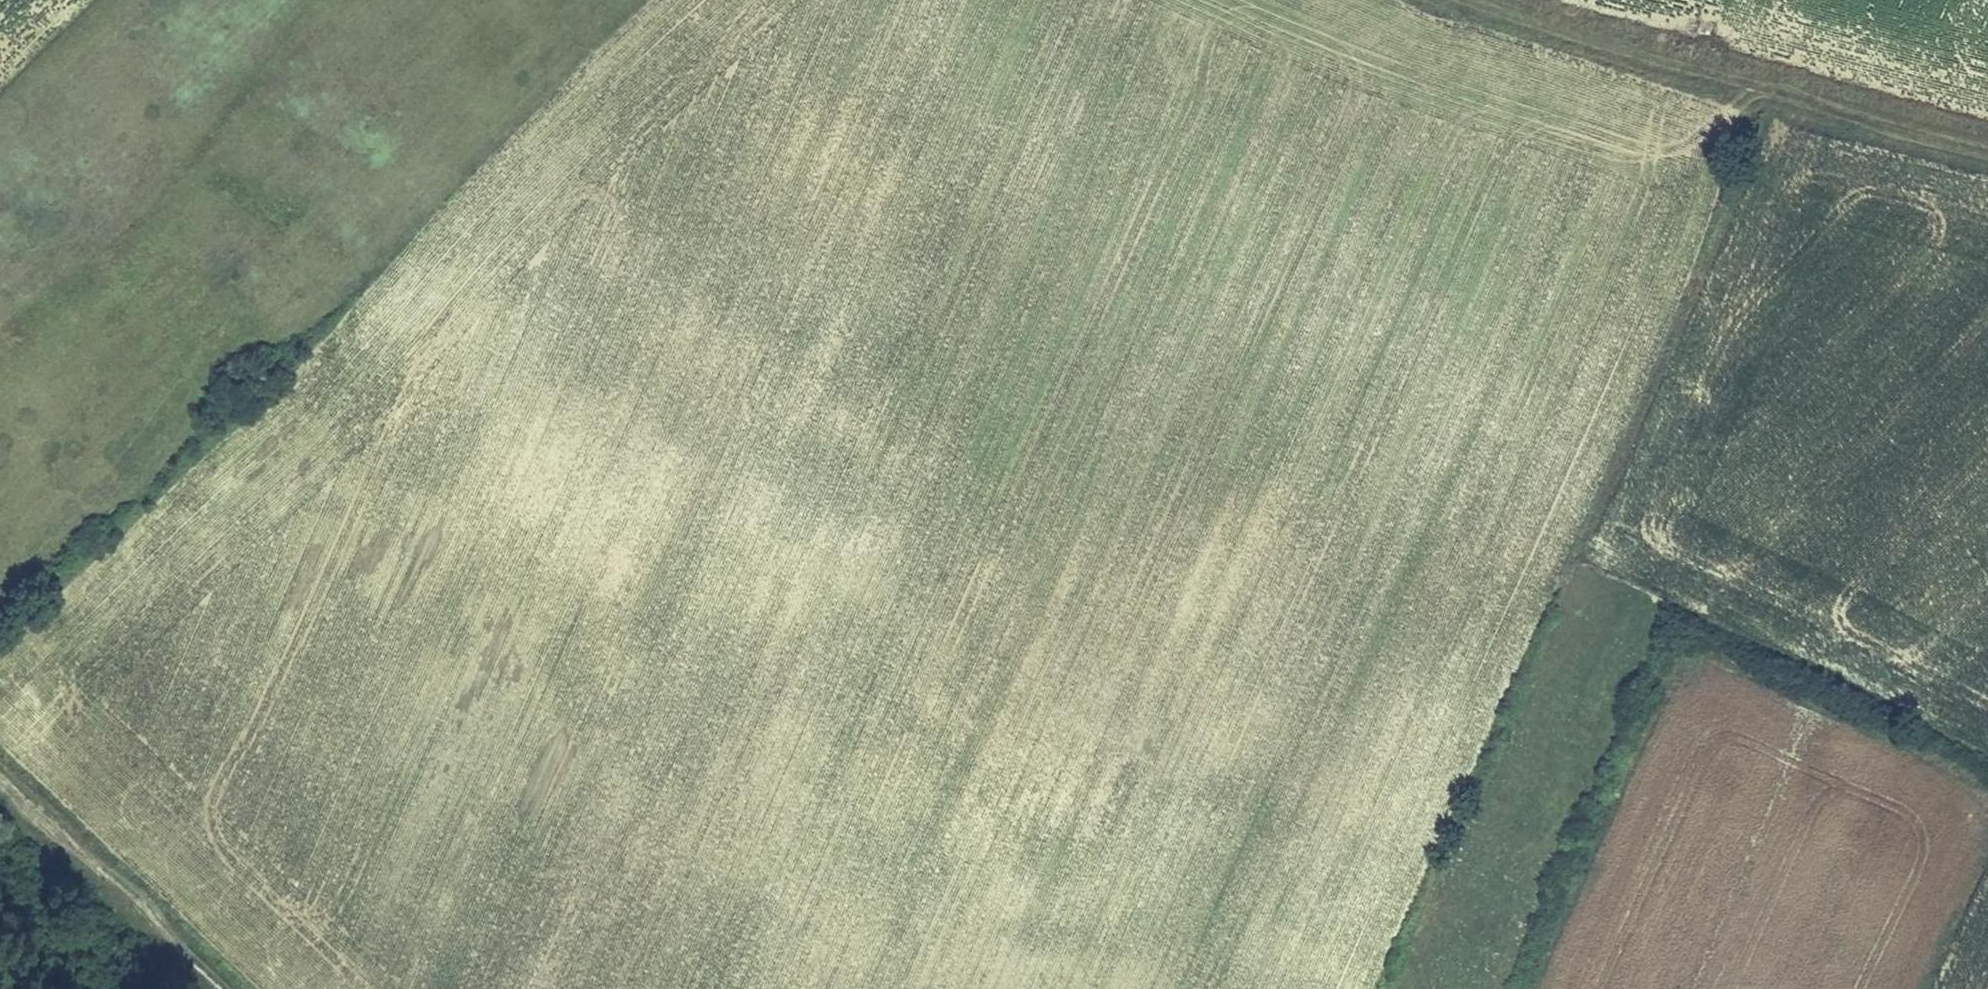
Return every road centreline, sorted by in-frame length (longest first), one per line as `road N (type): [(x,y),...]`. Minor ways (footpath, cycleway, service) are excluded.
road 1 (track): [(1987,141),(1489,0)]
road 2 (track): [(0,793),(220,988)]

